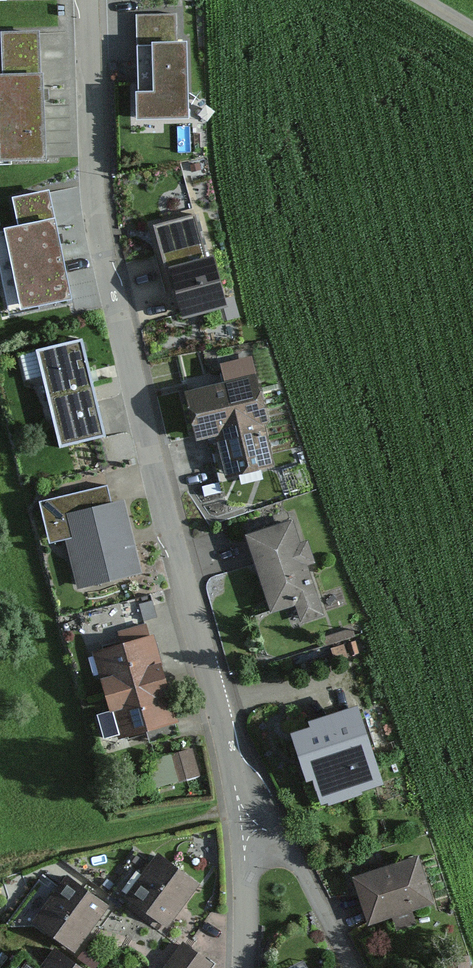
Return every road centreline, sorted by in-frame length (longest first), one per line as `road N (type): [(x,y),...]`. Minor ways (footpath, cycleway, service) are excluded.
road 1 (residential): [(85,0),(104,253),(244,822)]
road 2 (residential): [(245,967),(244,822)]

